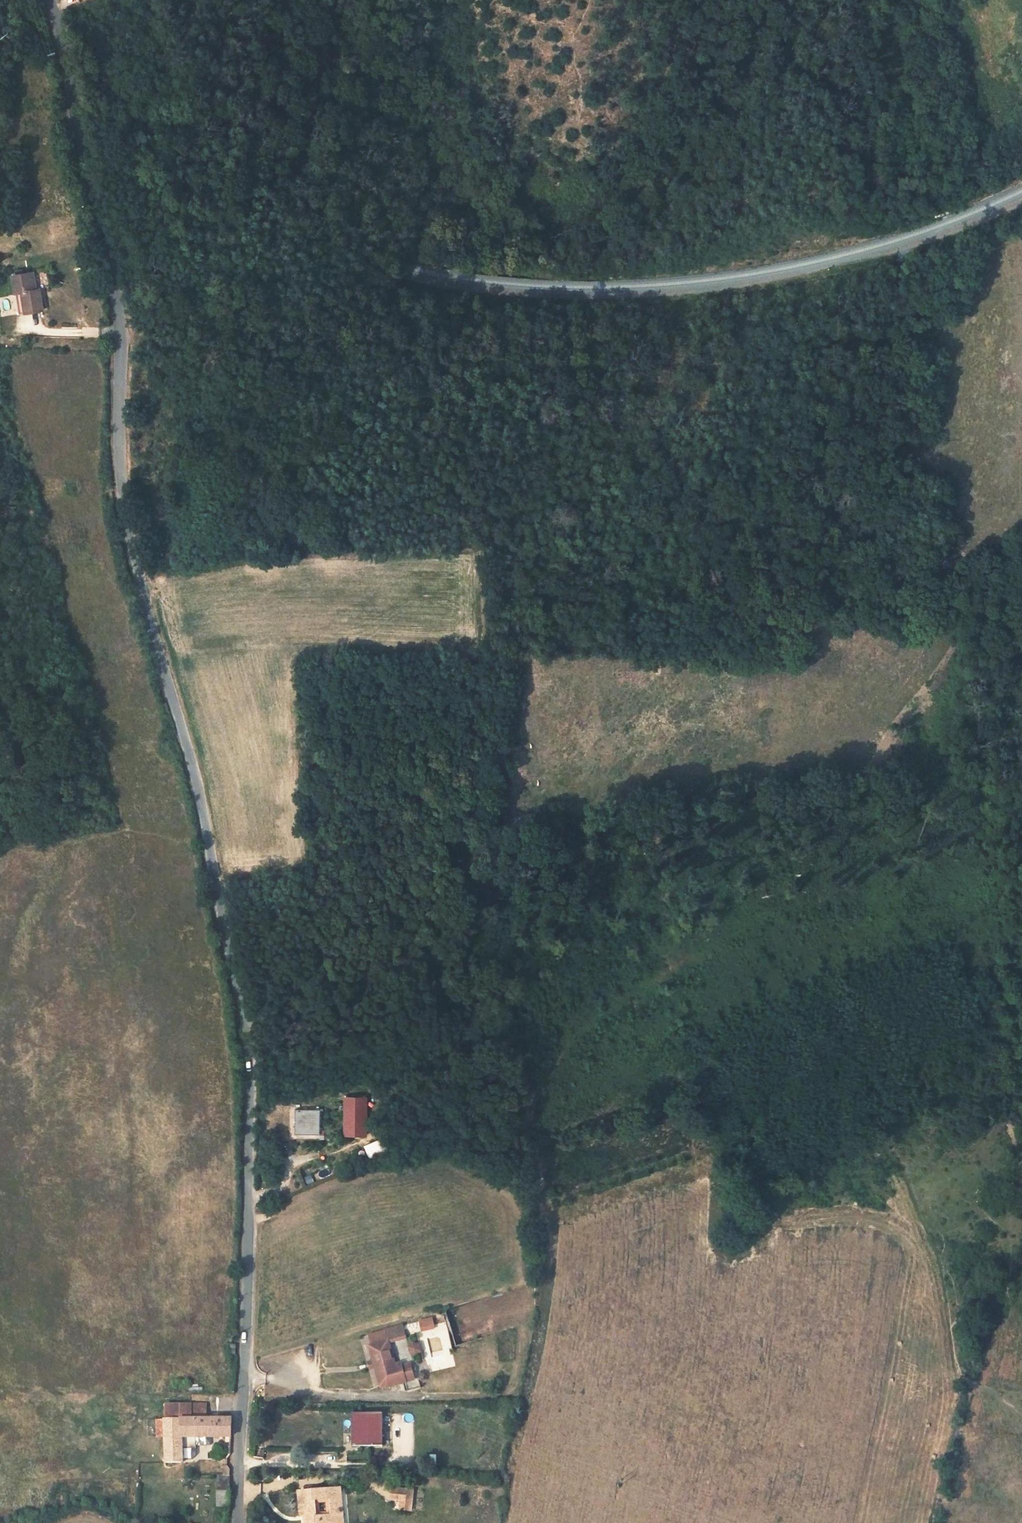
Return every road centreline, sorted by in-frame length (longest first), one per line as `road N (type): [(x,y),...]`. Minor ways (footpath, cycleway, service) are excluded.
road 1 (tertiary): [(47,0),(108,268),(121,360),(123,483),(208,823),(256,1088),(241,1522)]

